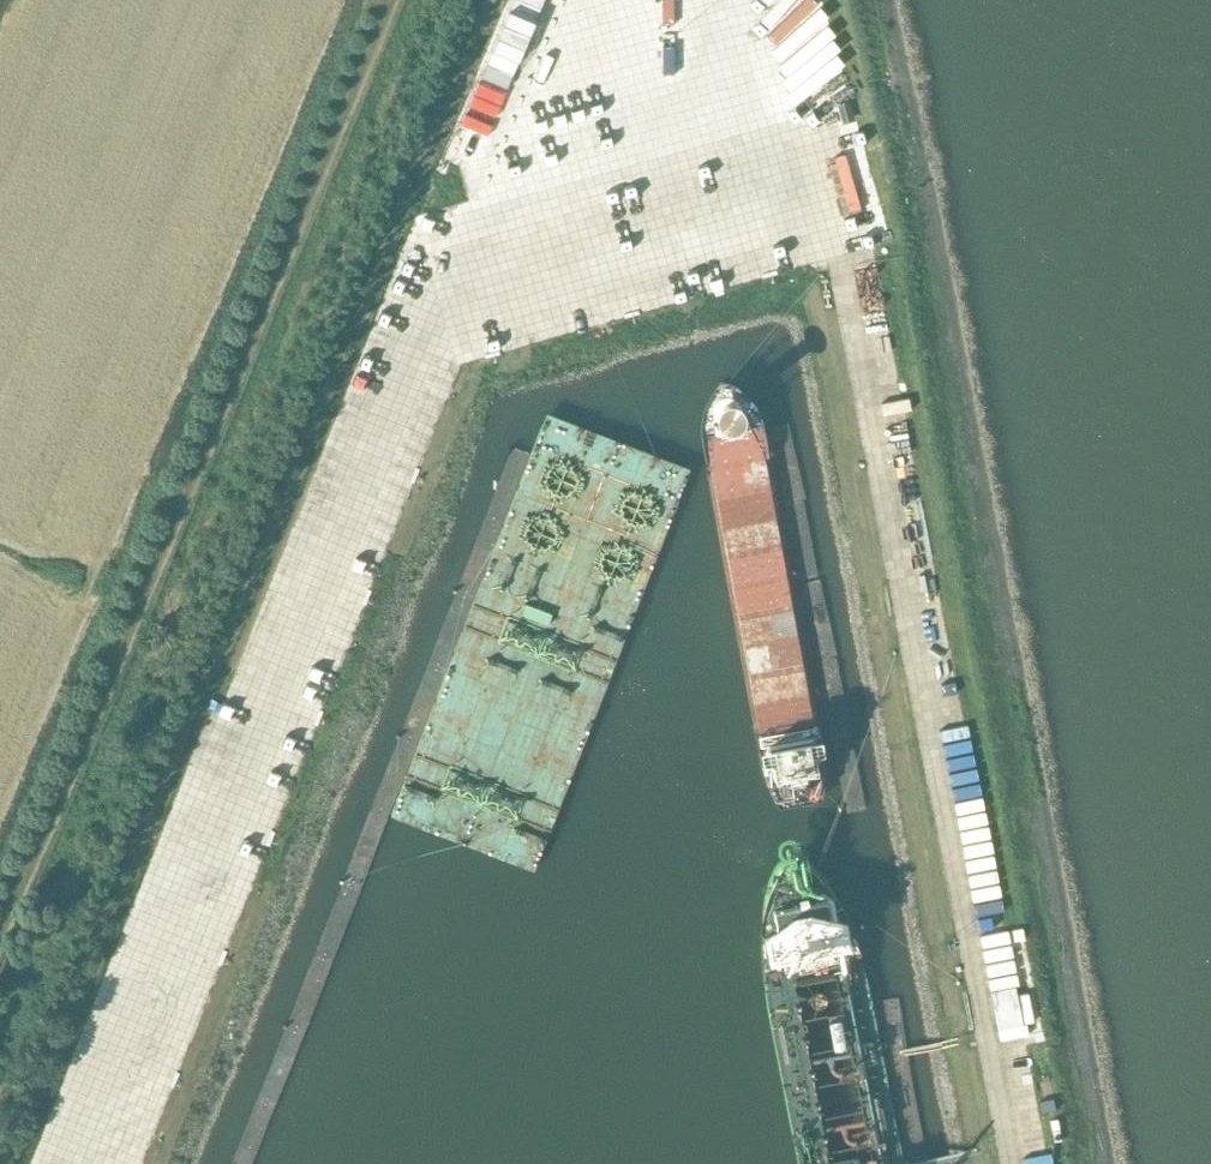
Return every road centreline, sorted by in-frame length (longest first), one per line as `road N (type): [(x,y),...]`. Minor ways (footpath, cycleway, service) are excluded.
road 1 (track): [(0,953),(396,0)]

